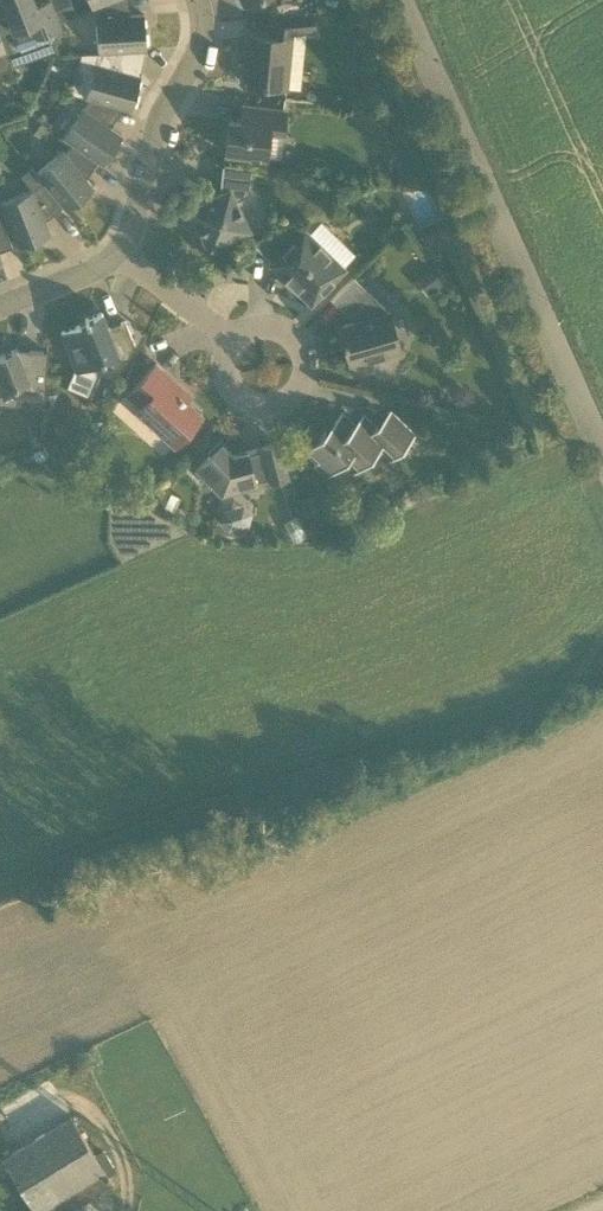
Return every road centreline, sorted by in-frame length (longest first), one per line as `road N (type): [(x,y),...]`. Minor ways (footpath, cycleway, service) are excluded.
road 1 (unclassified): [(602,455),(397,0)]
road 2 (residential): [(0,306),(118,253),(132,231),(170,101),(195,62),(203,32),(199,0)]

